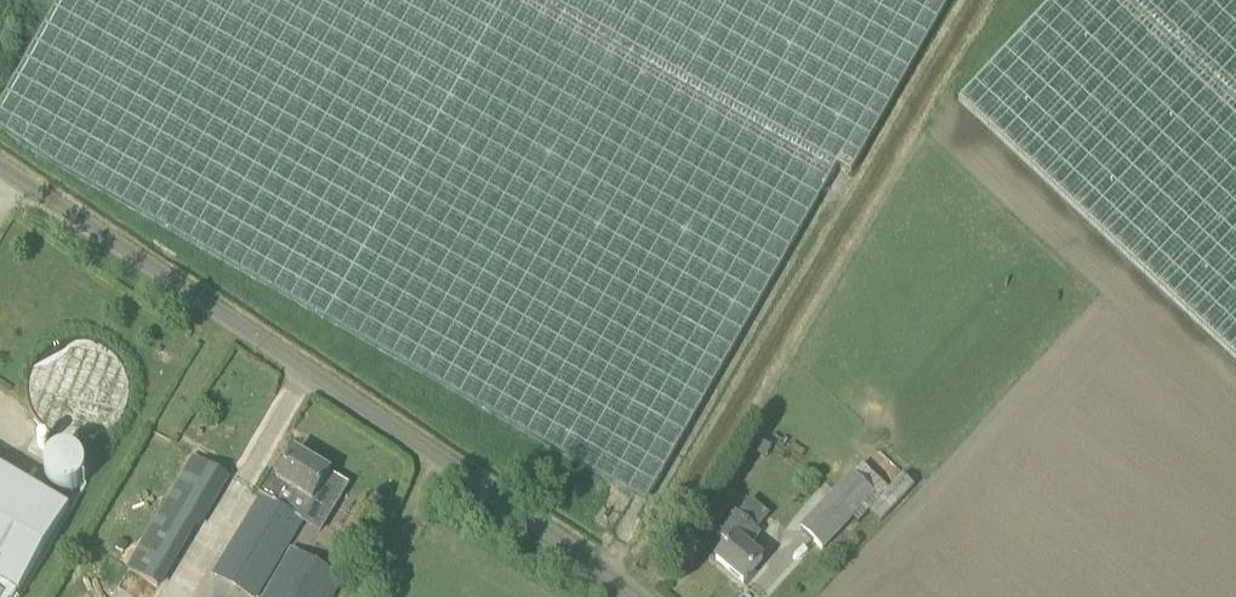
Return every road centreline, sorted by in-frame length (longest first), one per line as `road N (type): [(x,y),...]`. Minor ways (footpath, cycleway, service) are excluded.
road 1 (unclassified): [(641,596),(0,168)]

